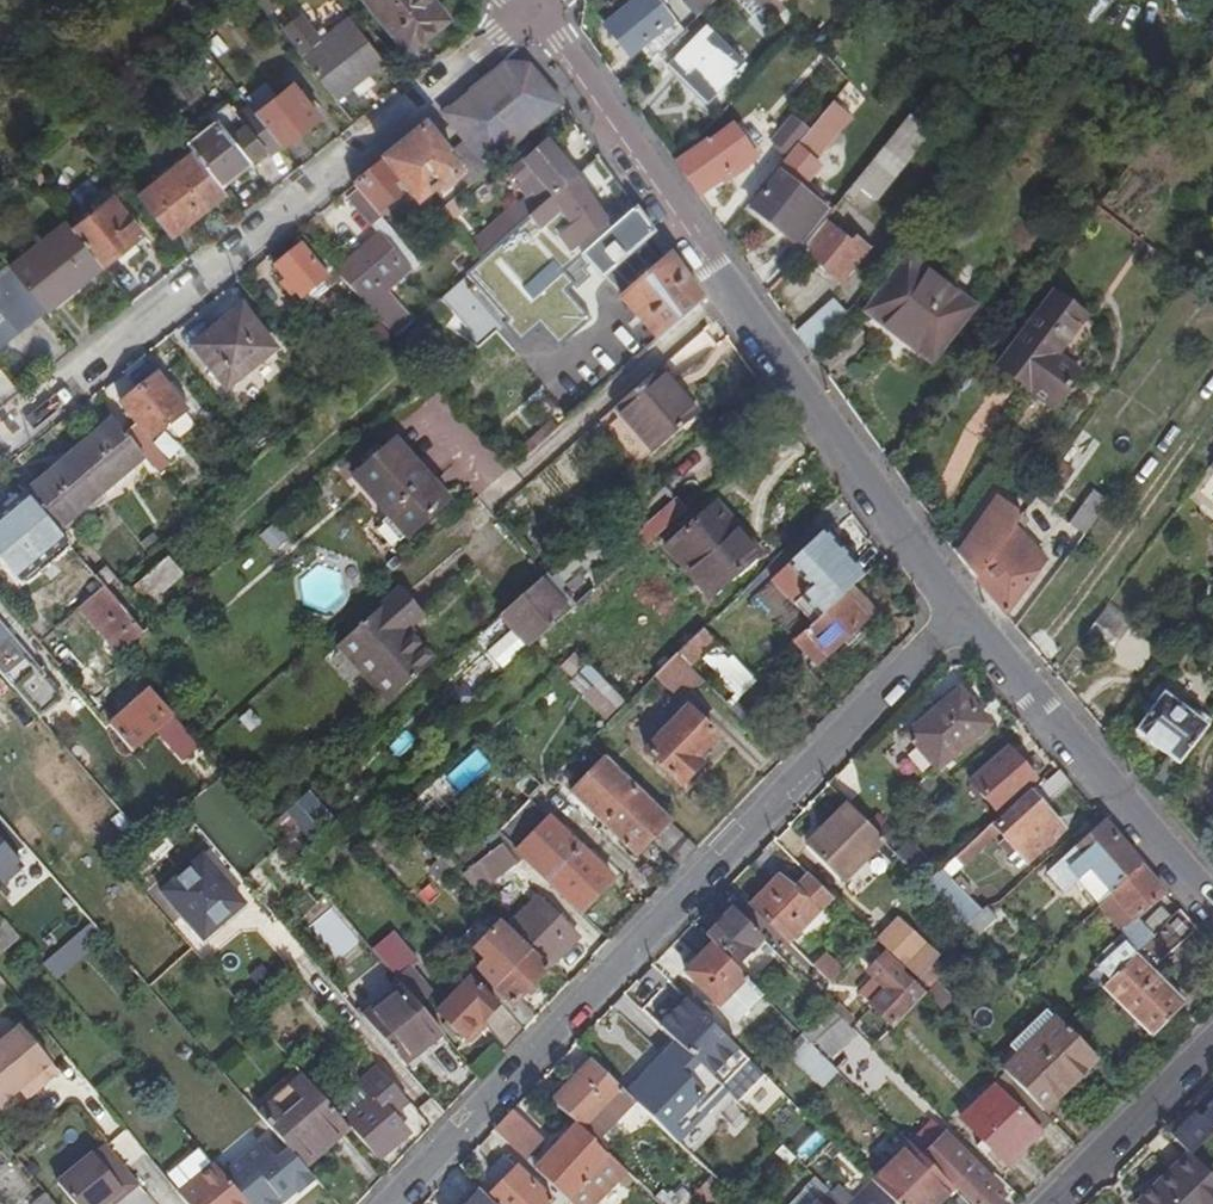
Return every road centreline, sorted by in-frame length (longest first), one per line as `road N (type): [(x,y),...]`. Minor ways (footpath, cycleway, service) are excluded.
road 1 (residential): [(385,1203),(965,604)]
road 2 (residential): [(532,11),(0,438)]
road 3 (residential): [(735,285),(965,604)]
road 4 (residential): [(965,604),(1212,893)]
road 5 (residential): [(735,285),(561,40),(532,11)]
road 6 (residential): [(1212,1043),(1056,1203)]

